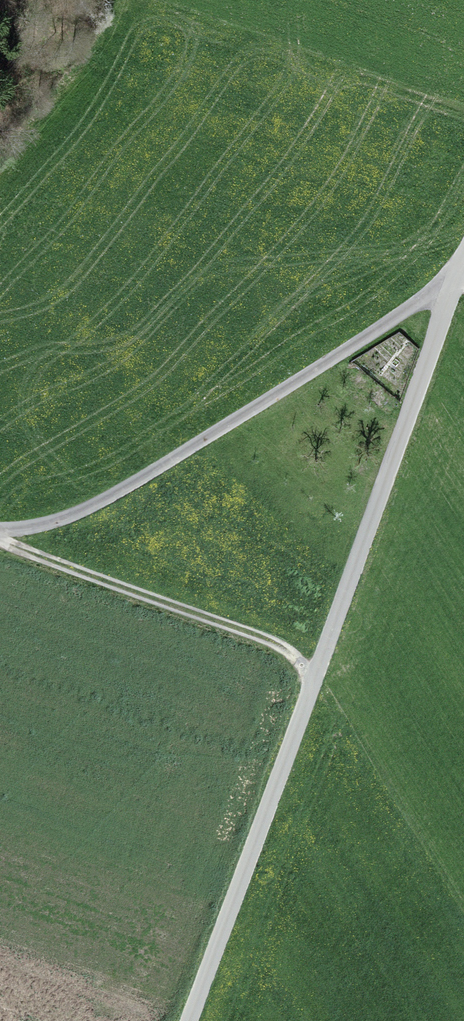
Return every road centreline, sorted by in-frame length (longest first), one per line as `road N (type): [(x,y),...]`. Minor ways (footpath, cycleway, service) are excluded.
road 1 (unclassified): [(451,288),(186,1020)]
road 2 (residential): [(0,536),(37,534),(90,515),(451,288)]
road 3 (track): [(0,538),(319,666)]

